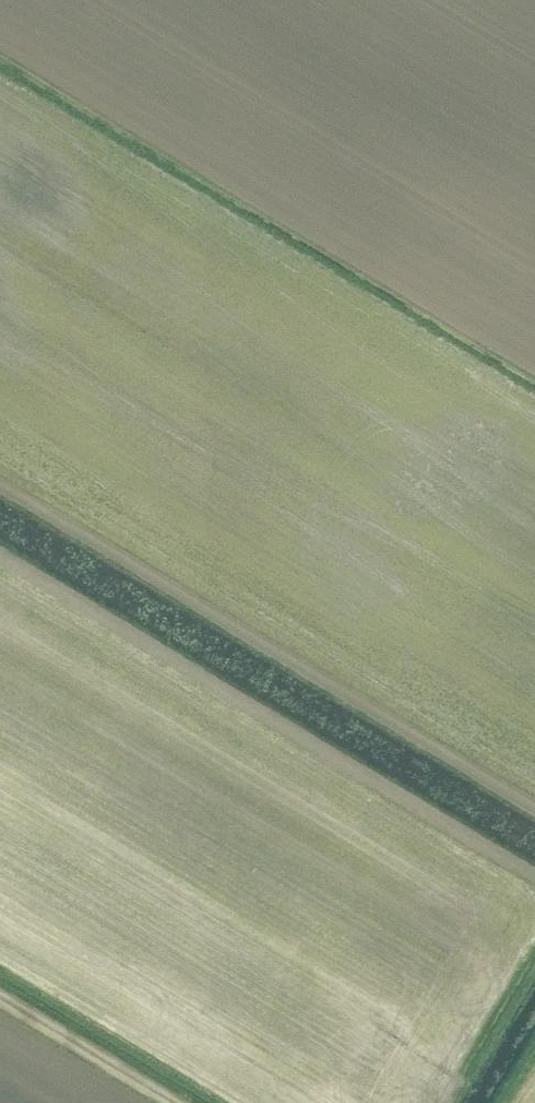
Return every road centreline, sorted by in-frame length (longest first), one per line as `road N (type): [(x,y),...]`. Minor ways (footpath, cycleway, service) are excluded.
road 1 (track): [(174,1102),(0,998)]

